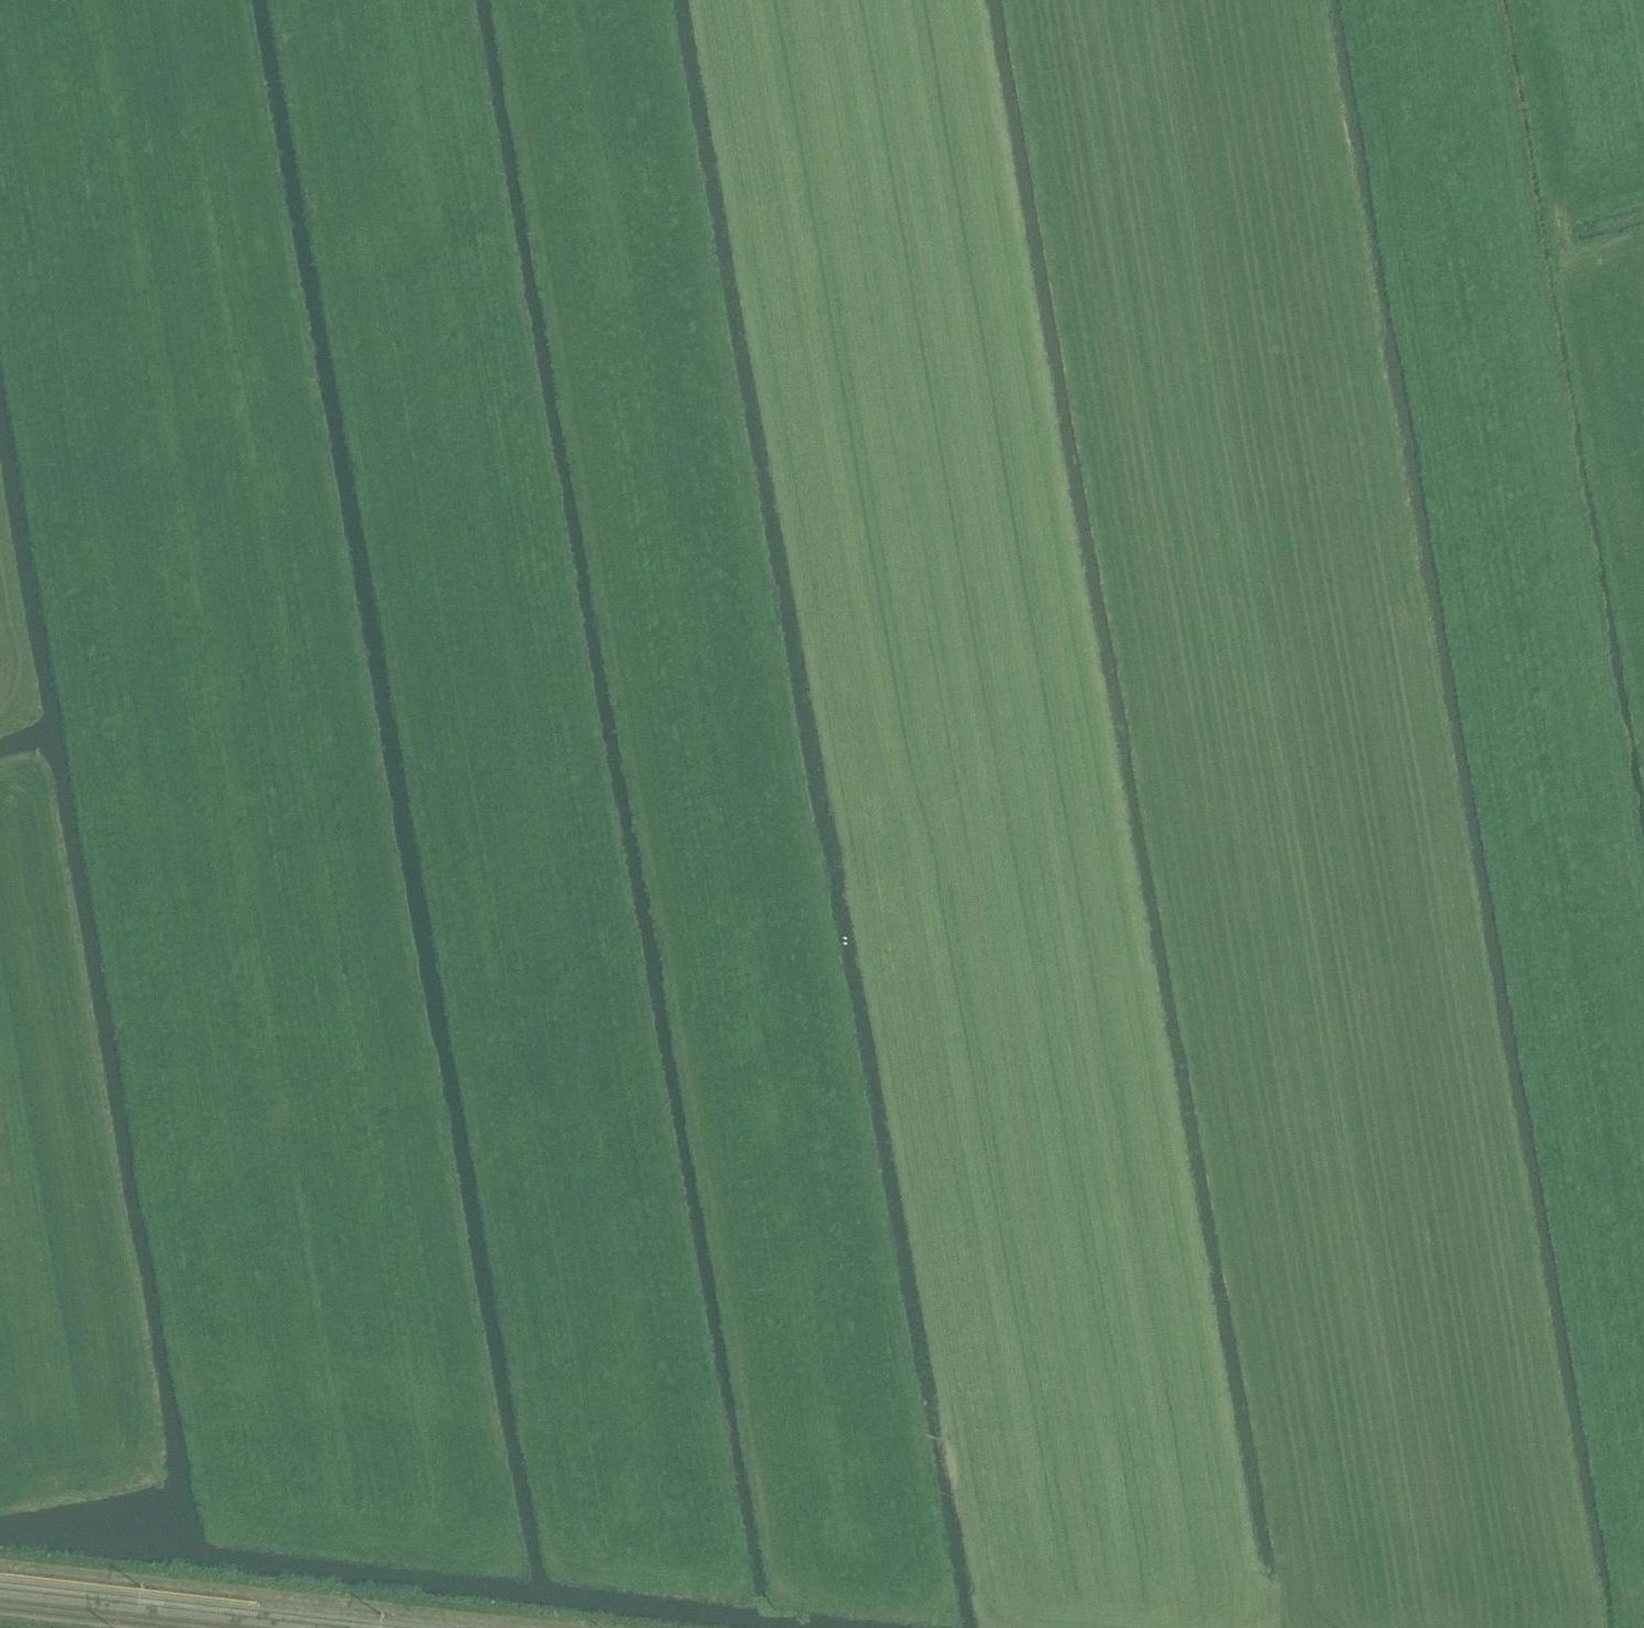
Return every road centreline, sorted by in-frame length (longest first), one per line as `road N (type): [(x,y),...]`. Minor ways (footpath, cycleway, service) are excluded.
road 1 (track): [(1079,0),(1180,602)]

